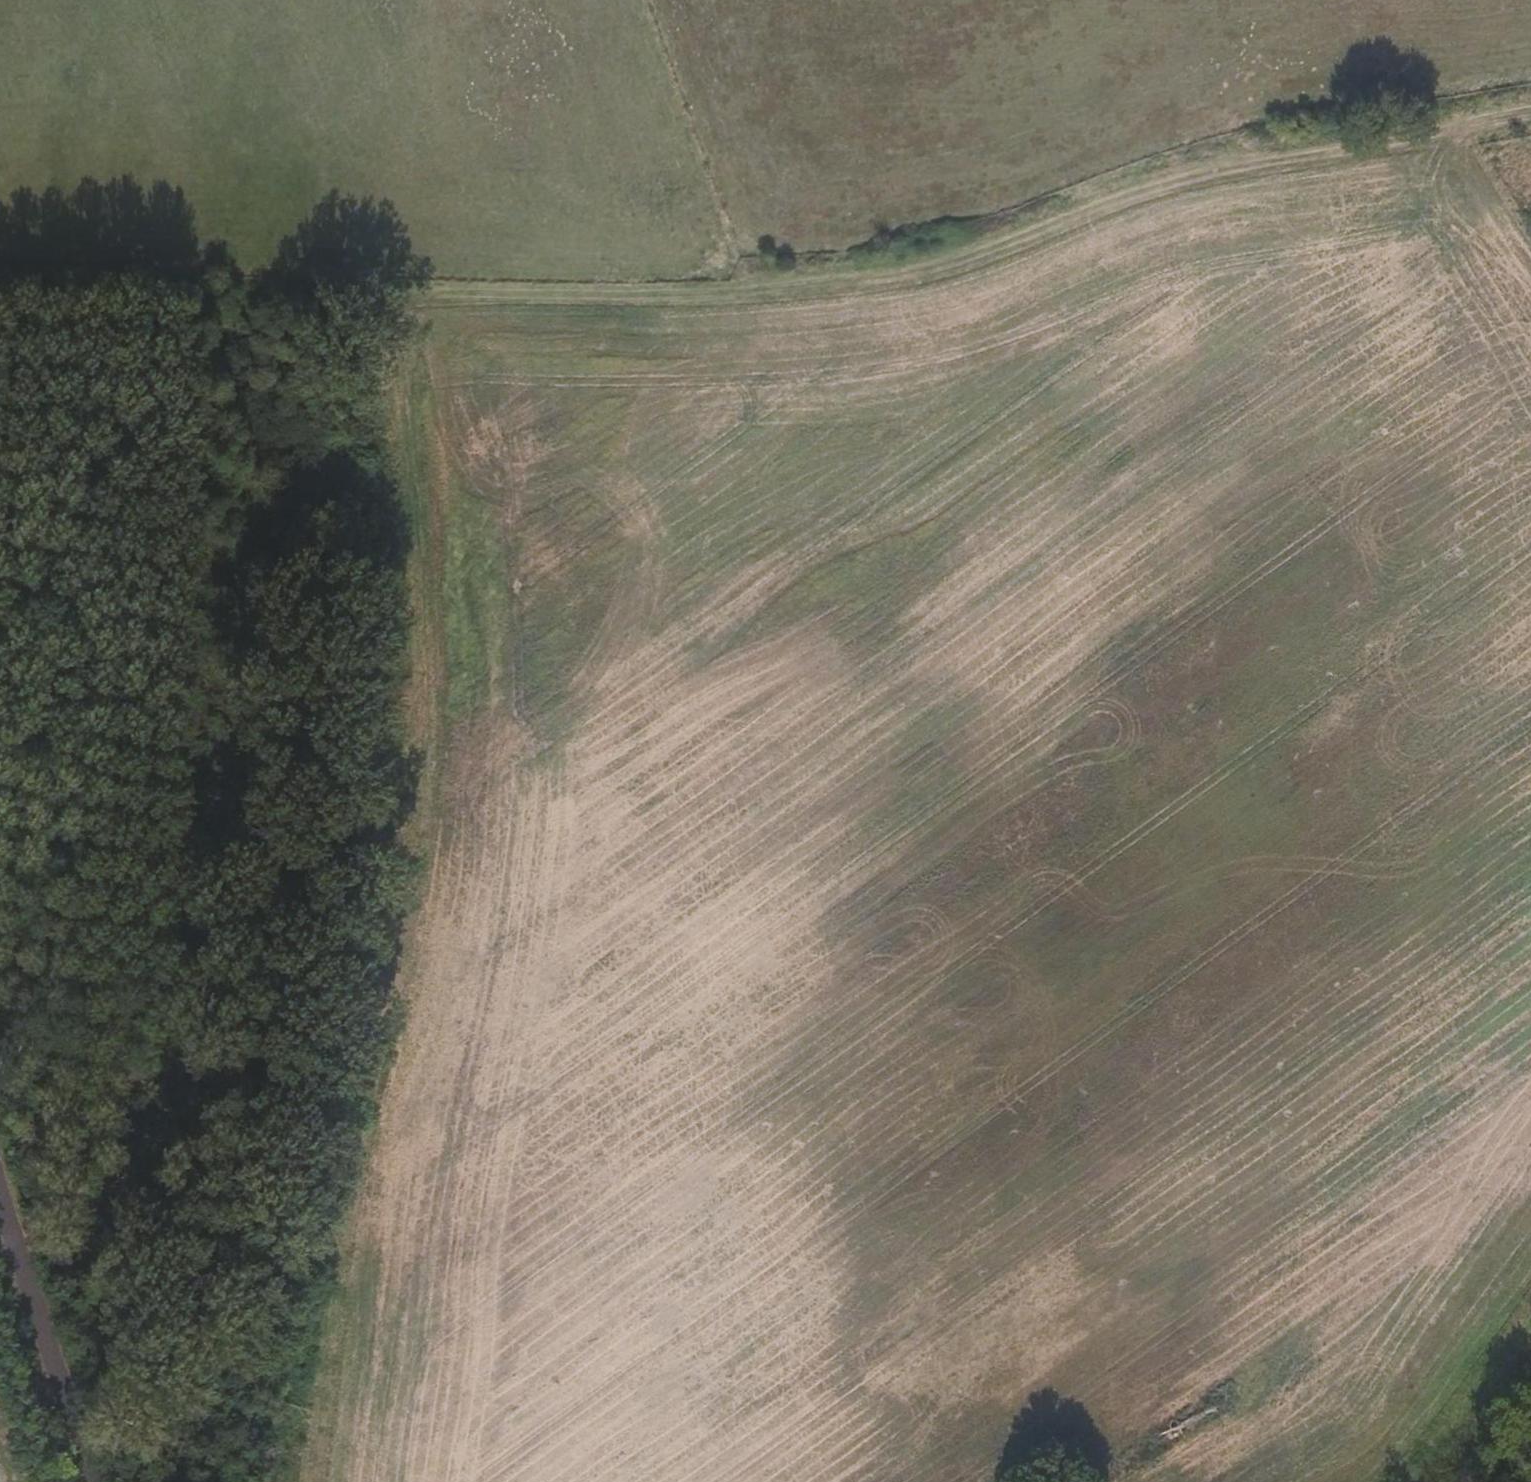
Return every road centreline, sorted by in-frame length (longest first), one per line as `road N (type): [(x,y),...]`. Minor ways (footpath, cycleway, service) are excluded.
road 1 (track): [(0,289),(757,289),(967,252),(1287,144),(1530,112)]
road 2 (track): [(108,1481),(0,1154)]

